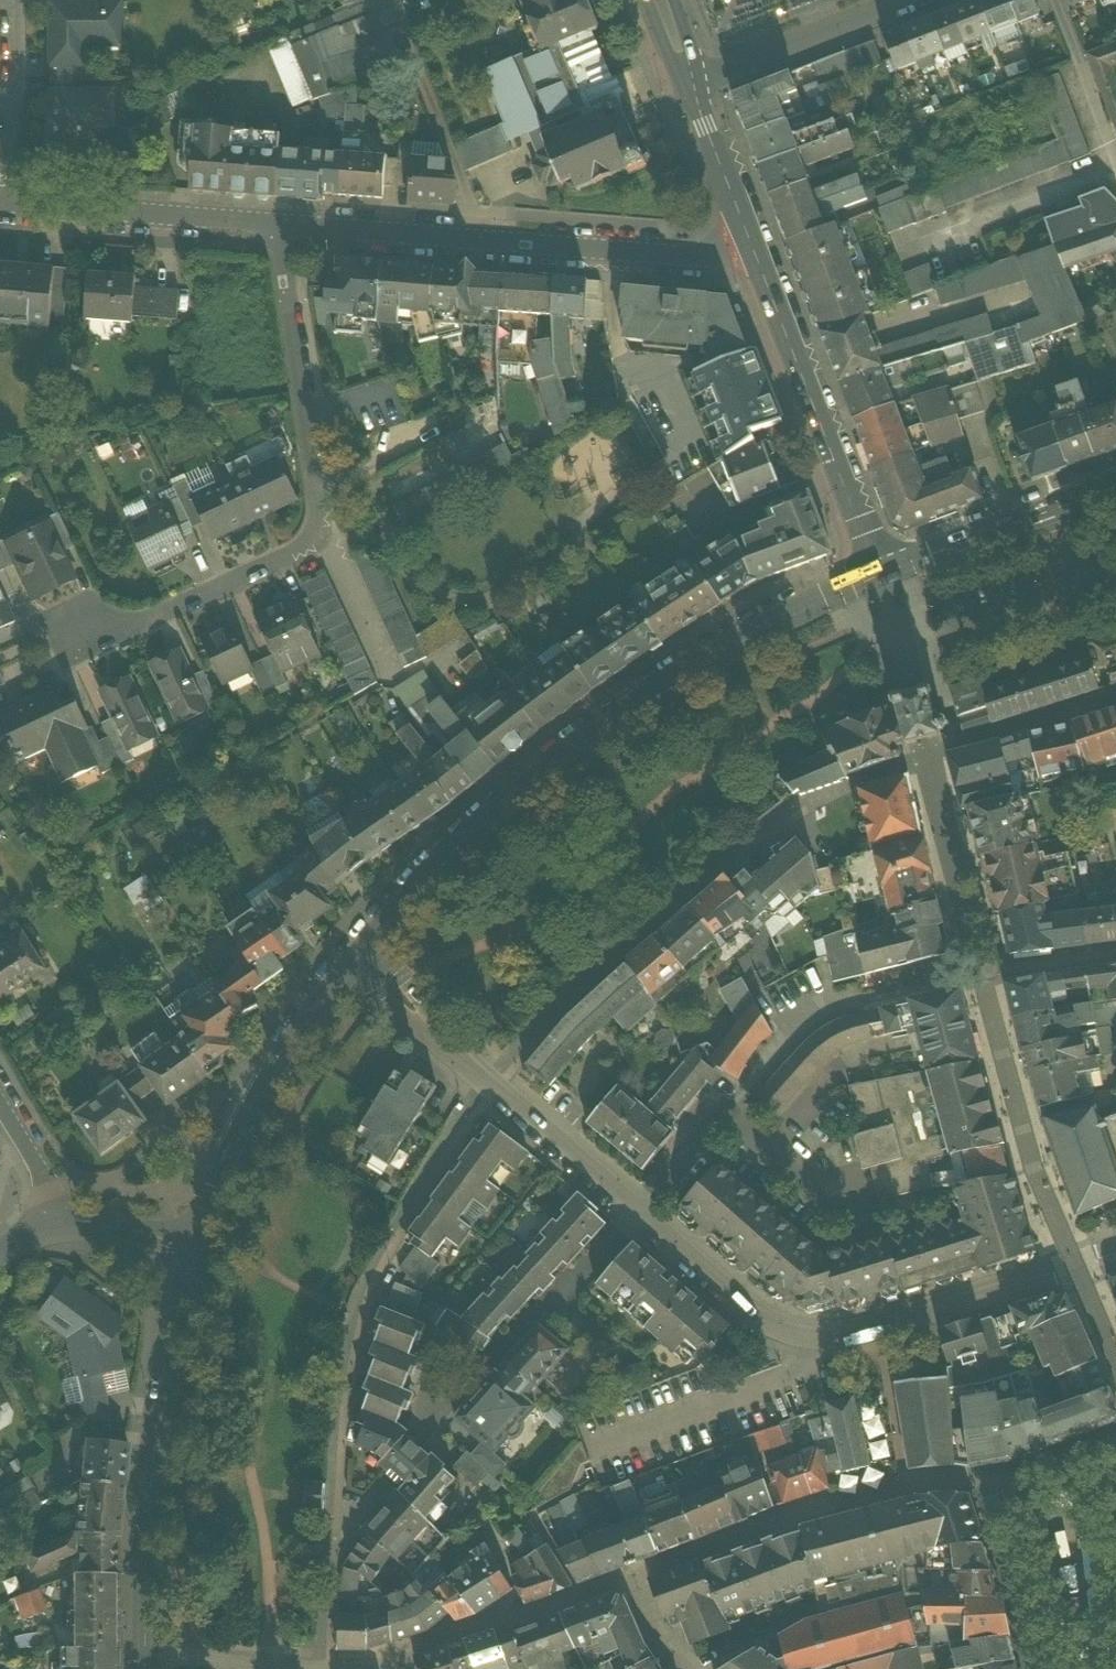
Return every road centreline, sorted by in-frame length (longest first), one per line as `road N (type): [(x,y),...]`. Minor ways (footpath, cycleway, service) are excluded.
road 1 (residential): [(1115,1253),(882,1327),(807,1336),(747,1305),(476,1066)]
road 2 (secondary): [(877,575),(706,662),(579,748),(469,841),(355,960)]
road 3 (residential): [(279,225),(323,502),(318,541),(156,618),(76,638)]
road 4 (residential): [(750,242),(686,258),(279,225)]
road 5 (secondary): [(194,1251),(158,1410),(145,1668)]
road 6 (secondary): [(750,242),(877,575)]
road 7 (secondary): [(355,960),(256,1109),(194,1251)]
road 8 (residential): [(279,225),(2,203)]
road 9 (secondary): [(1115,487),(877,575)]
road 10 (residential): [(908,0),(691,85)]
road 11 (unclassified): [(10,0),(2,203)]
road 12 (secondary): [(691,85),(750,242)]
road 13 (residential): [(476,1066),(407,985),(387,967),(355,960)]
road 14 (residential): [(355,960),(476,1066)]
road 15 (residential): [(72,1225),(0,1108)]
road 16 (residential): [(72,1225),(194,1251)]

